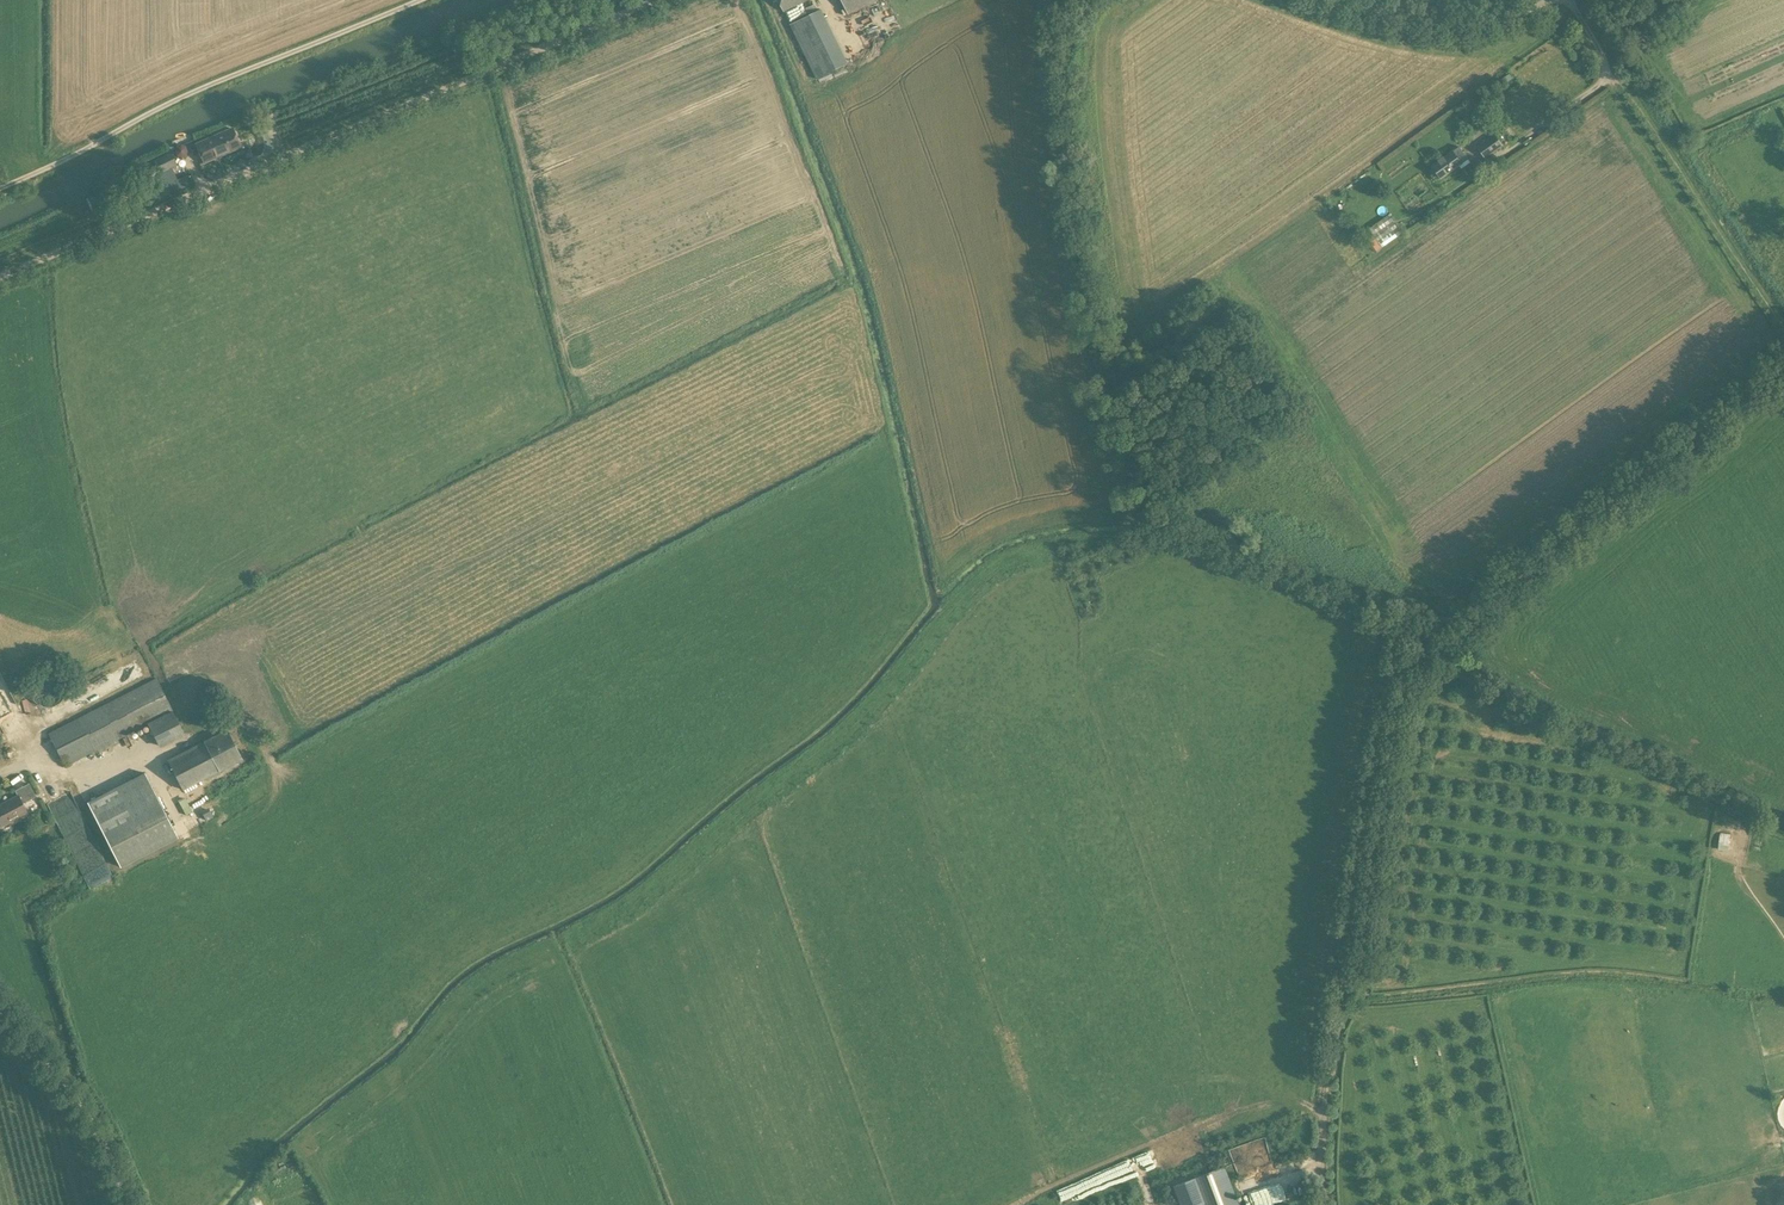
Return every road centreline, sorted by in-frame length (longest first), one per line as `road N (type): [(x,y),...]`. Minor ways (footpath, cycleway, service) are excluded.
road 1 (unclassified): [(0,275),(657,0)]
road 2 (track): [(0,190),(153,111),(426,0)]
road 3 (track): [(129,1204),(87,1100),(0,1007)]
road 4 (unclassified): [(1341,0),(1411,22),(1455,25),(1549,0)]

